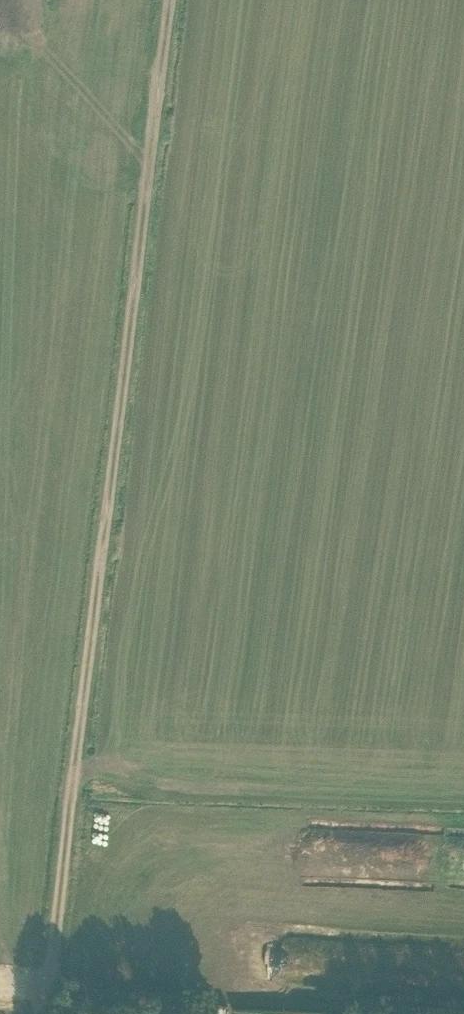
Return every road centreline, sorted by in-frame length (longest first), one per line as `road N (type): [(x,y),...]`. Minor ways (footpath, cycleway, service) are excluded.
road 1 (track): [(43,1013),(167,0)]

